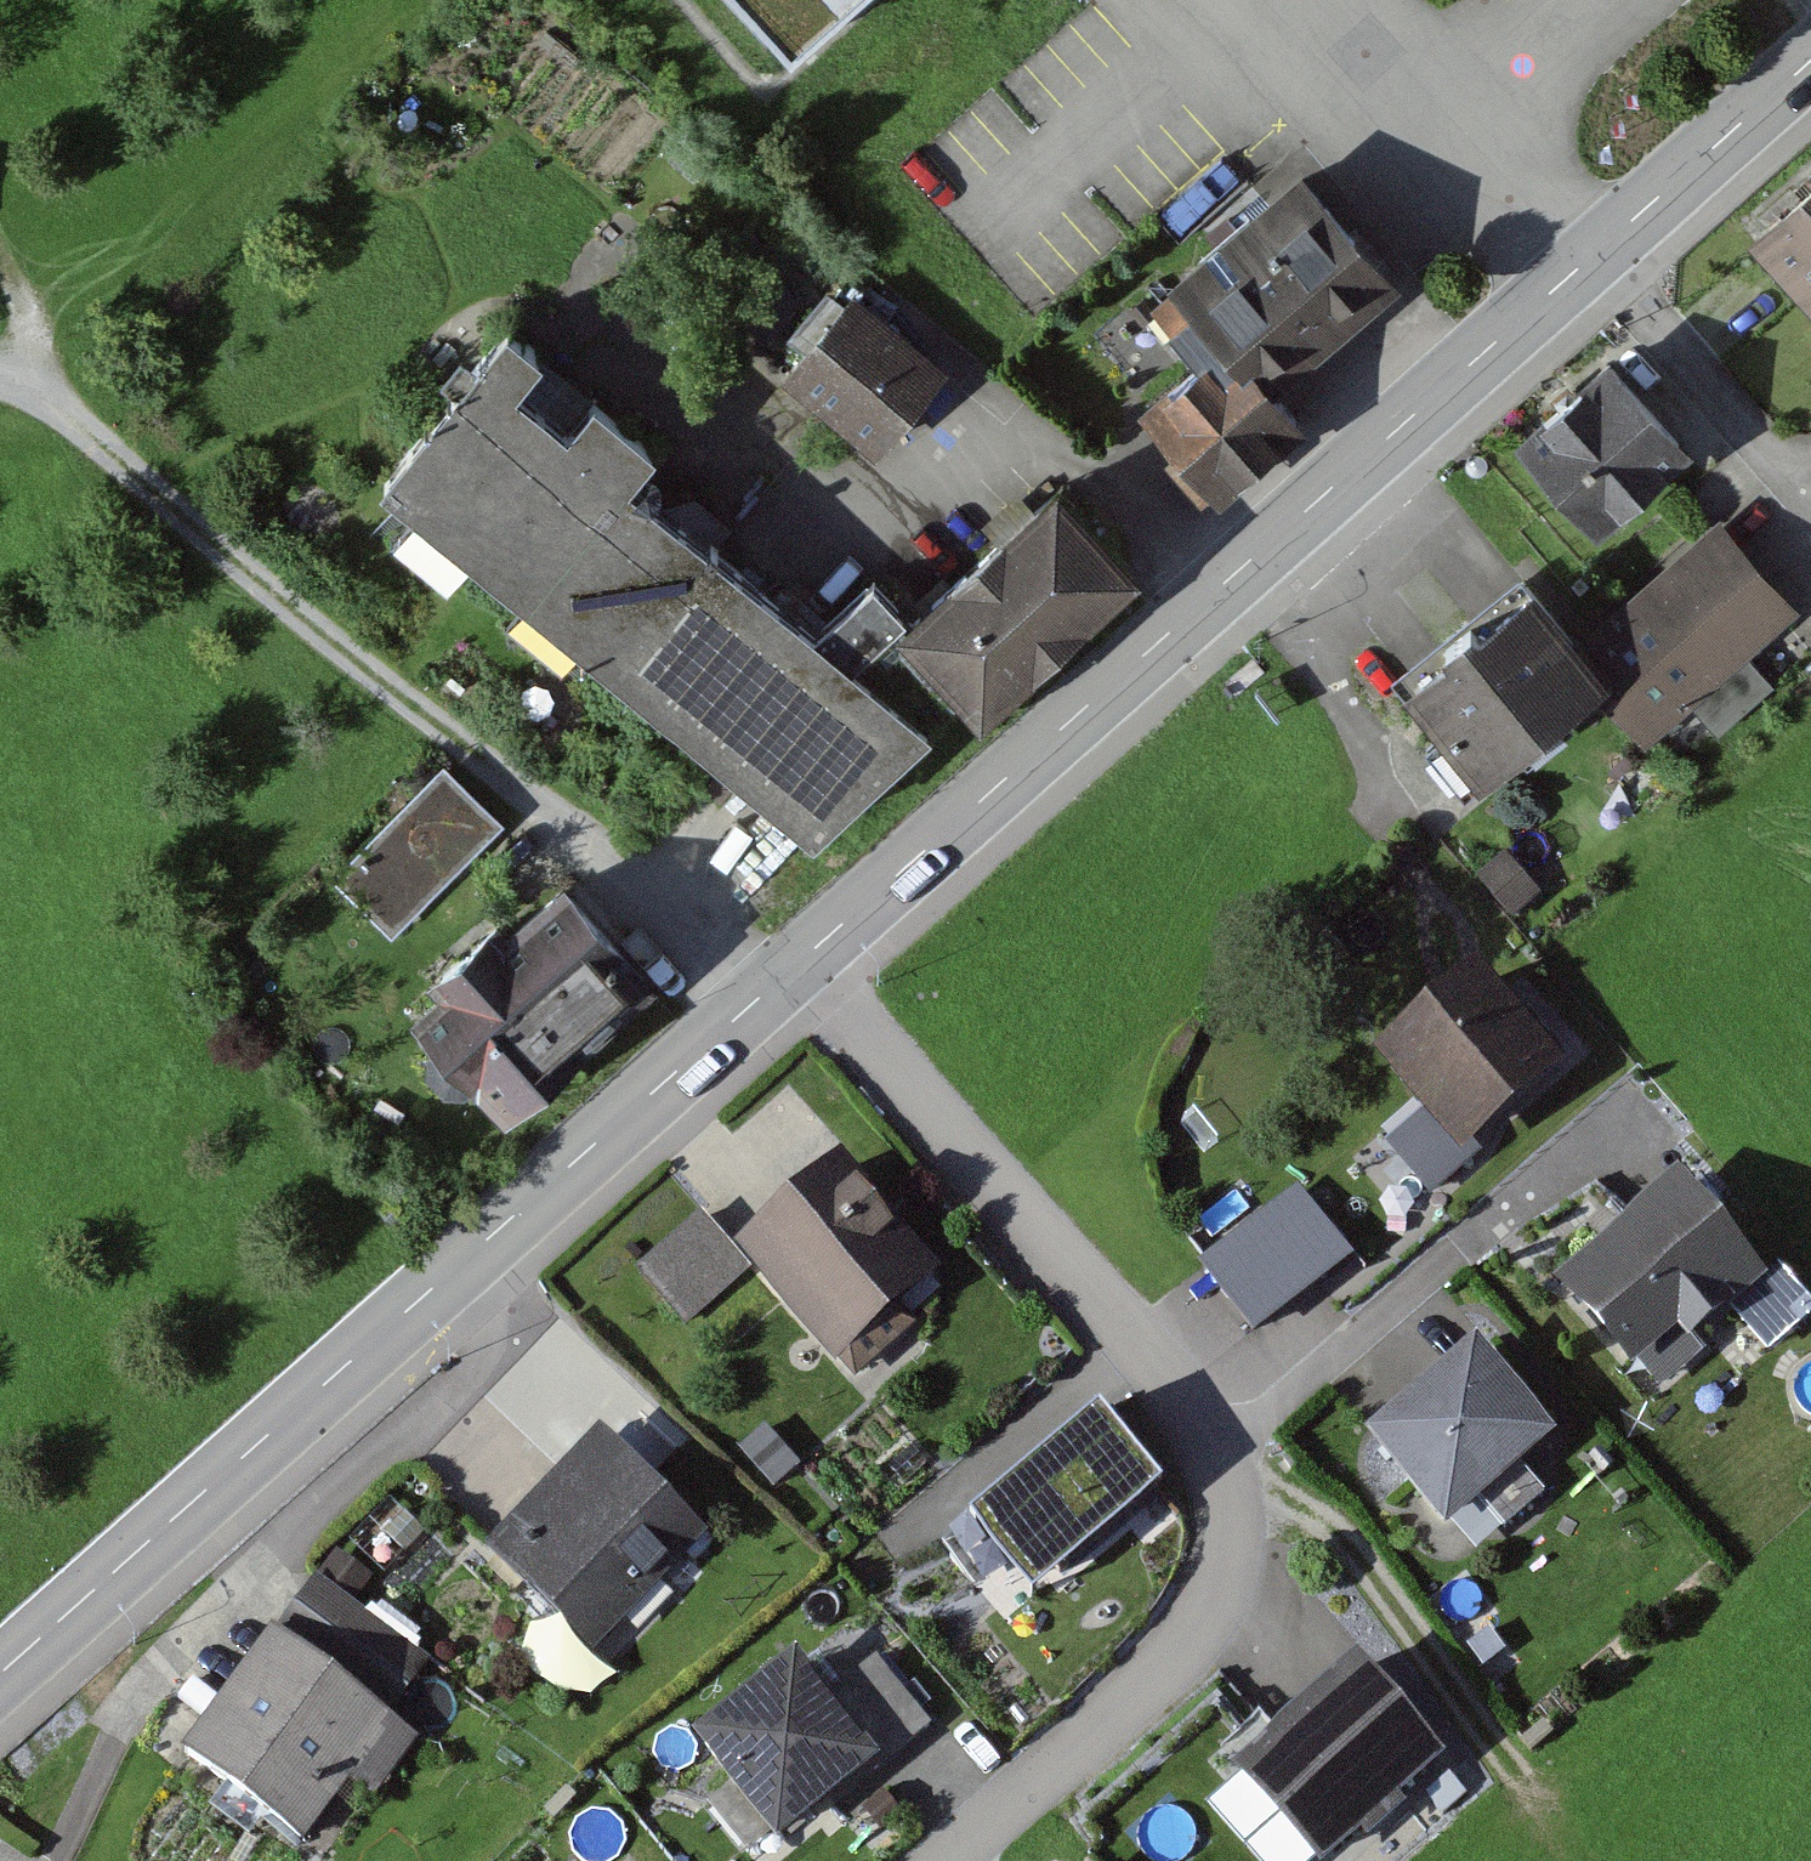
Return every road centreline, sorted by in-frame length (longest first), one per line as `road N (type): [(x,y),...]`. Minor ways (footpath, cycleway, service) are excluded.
road 1 (residential): [(799,961),(1218,1465),(1239,1533),(1210,1623),(948,1860)]
road 2 (tertiary): [(799,961),(1595,256)]
road 3 (tertiary): [(0,1674),(768,987)]
road 4 (residential): [(768,987),(375,676),(71,420),(0,383)]
road 5 (track): [(0,381),(83,290),(397,0)]
road 6 (track): [(1218,1465),(1317,1521),(1365,1571),(1514,1770)]
road 7 (residential): [(1595,256),(1774,455),(1810,466)]
road 8 (tertiary): [(1595,256),(1810,65)]

